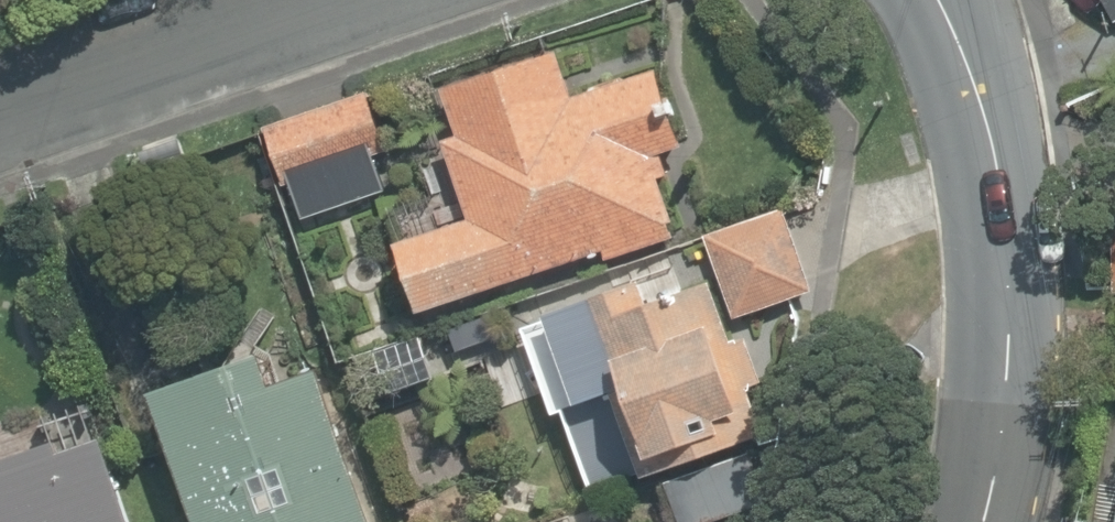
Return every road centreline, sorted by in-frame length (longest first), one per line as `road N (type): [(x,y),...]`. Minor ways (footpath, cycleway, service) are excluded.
road 1 (residential): [(935,0),(963,41),(980,130),(998,359),(956,521)]
road 2 (residential): [(282,0),(0,98)]

